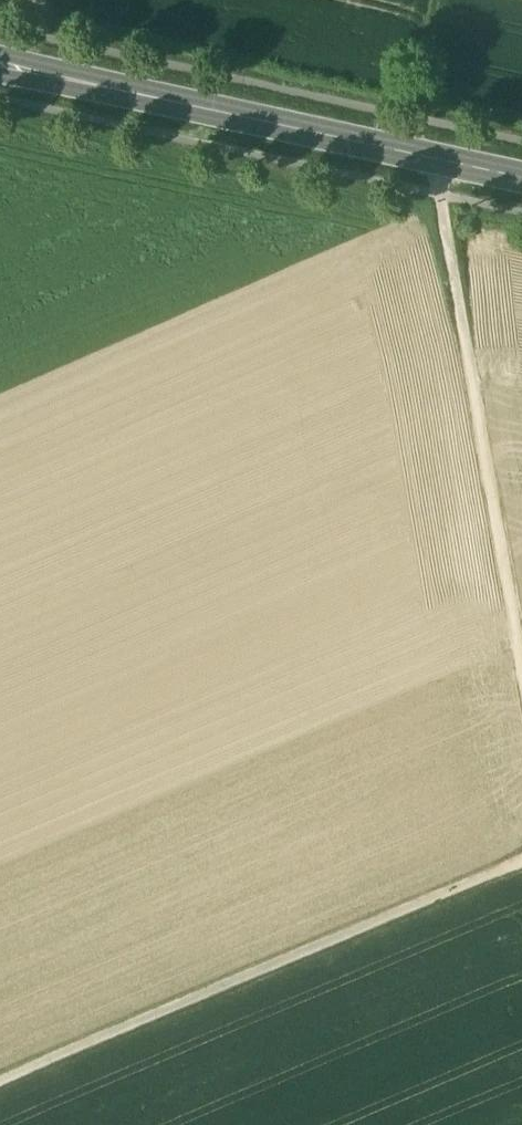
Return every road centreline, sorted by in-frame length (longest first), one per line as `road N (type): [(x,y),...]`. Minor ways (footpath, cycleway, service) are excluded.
road 1 (track): [(0,1084),(521,858)]
road 2 (track): [(439,158),(438,194),(521,676)]
road 3 (secondary): [(177,100),(521,176)]
road 4 (secondary): [(177,100),(0,52)]
road 5 (secondary): [(0,76),(177,100)]
road 6 (track): [(438,0),(402,150)]

